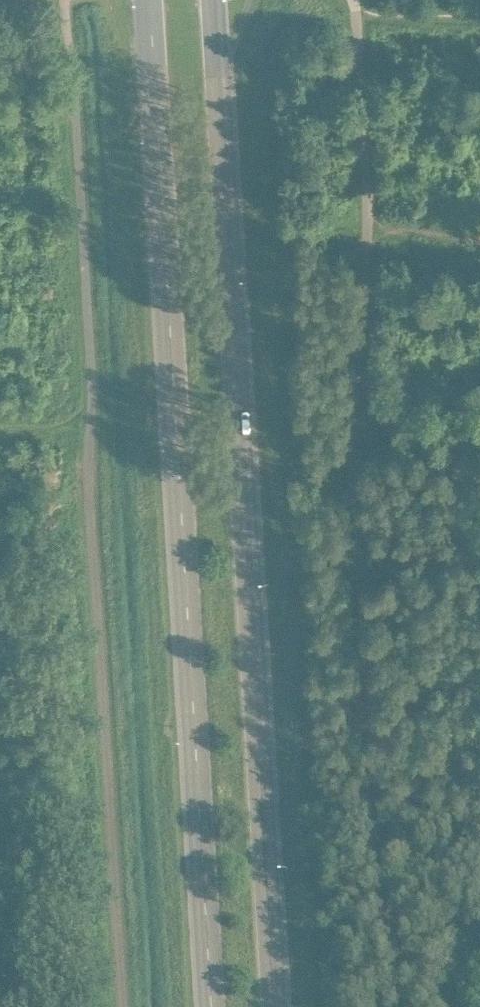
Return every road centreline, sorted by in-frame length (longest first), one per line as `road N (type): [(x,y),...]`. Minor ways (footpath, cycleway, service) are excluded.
road 1 (secondary): [(147,0),(218,1006)]
road 2 (secondary): [(277,1006),(216,0)]

